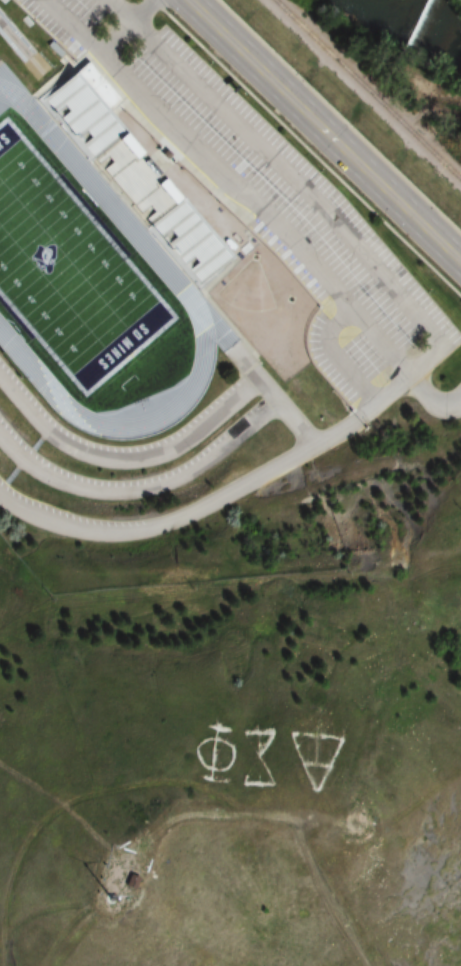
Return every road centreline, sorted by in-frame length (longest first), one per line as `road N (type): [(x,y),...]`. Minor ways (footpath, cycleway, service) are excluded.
road 1 (primary): [(190,0),(460,262)]

